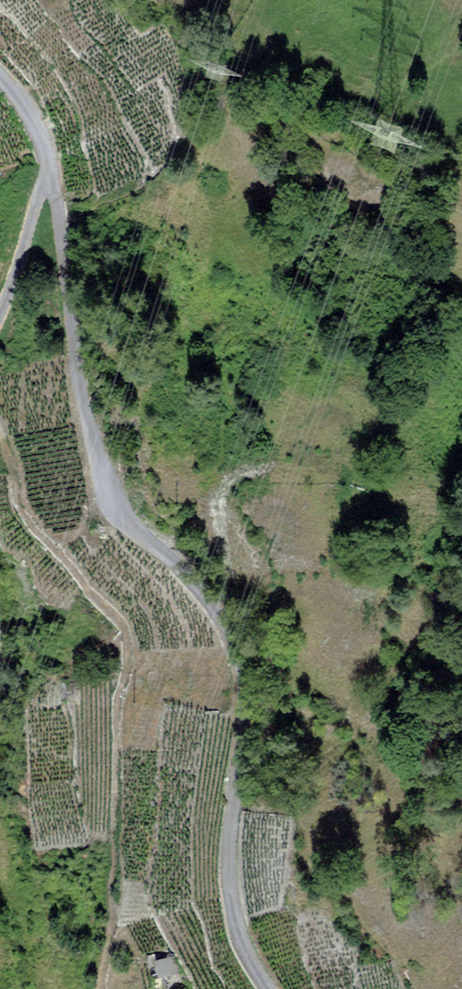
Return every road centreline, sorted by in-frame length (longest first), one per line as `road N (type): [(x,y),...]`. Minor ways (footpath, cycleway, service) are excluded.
road 1 (unclassified): [(52,174),(76,367),(107,488),(135,527),(207,587),(246,661),(255,719),(238,867),(245,930),(271,988)]
road 2 (unclassified): [(52,174),(42,185),(0,337)]

